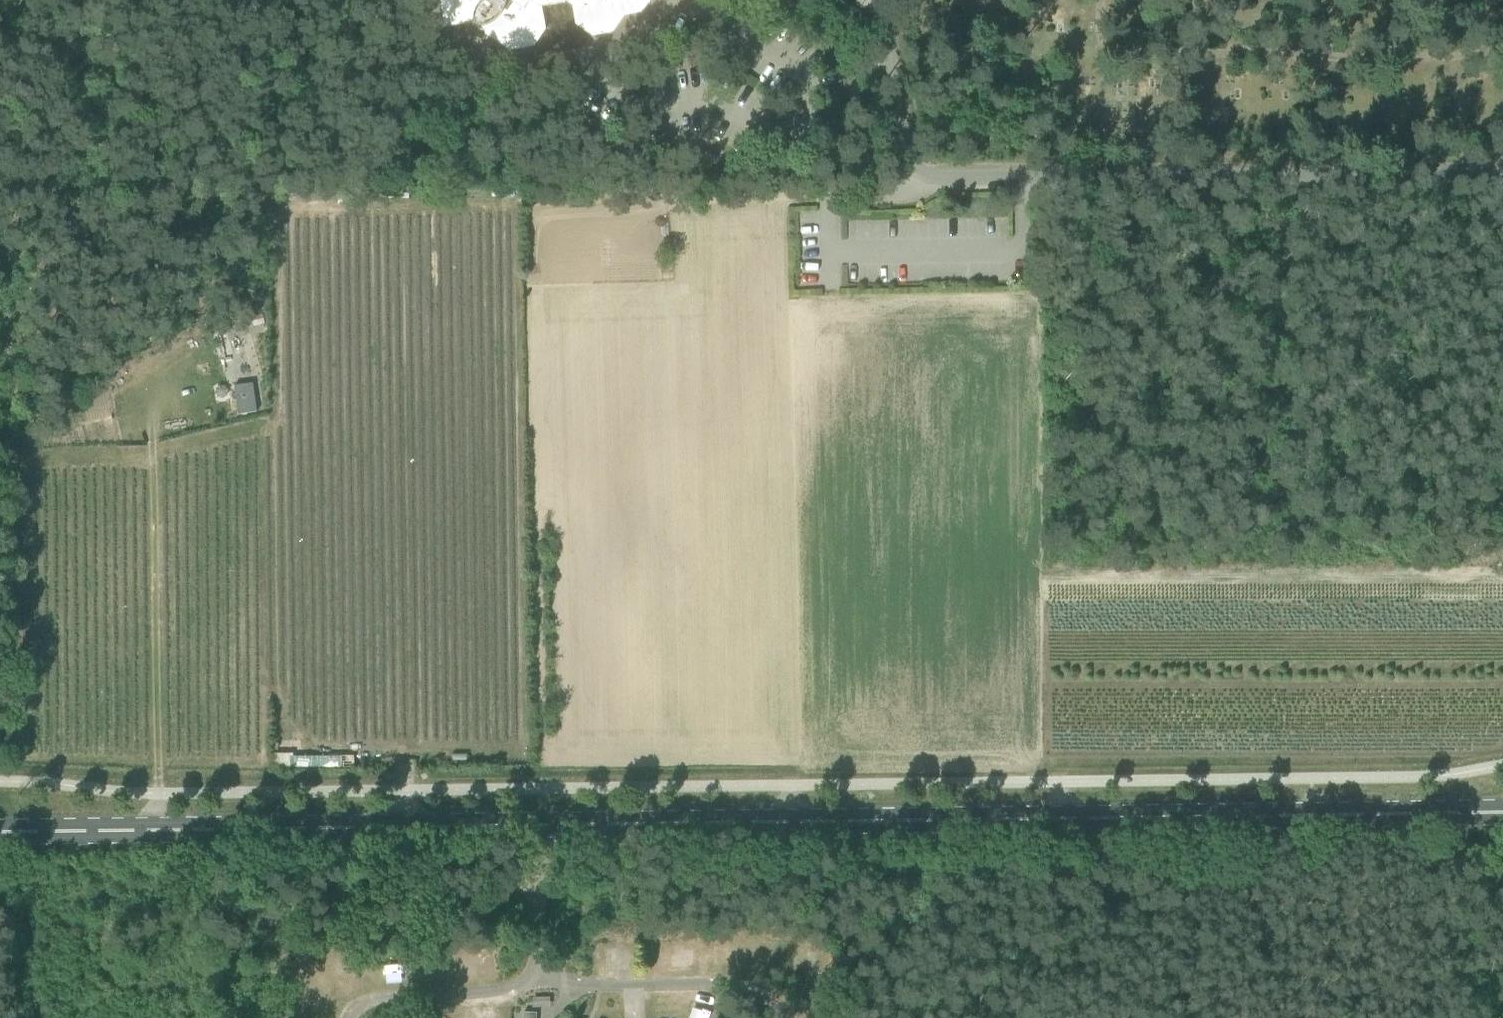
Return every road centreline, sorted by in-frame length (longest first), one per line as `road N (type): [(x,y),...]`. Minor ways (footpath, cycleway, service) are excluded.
road 1 (primary): [(0,832),(1502,812)]
road 2 (unclassified): [(1502,176),(926,180),(911,157),(879,0)]

